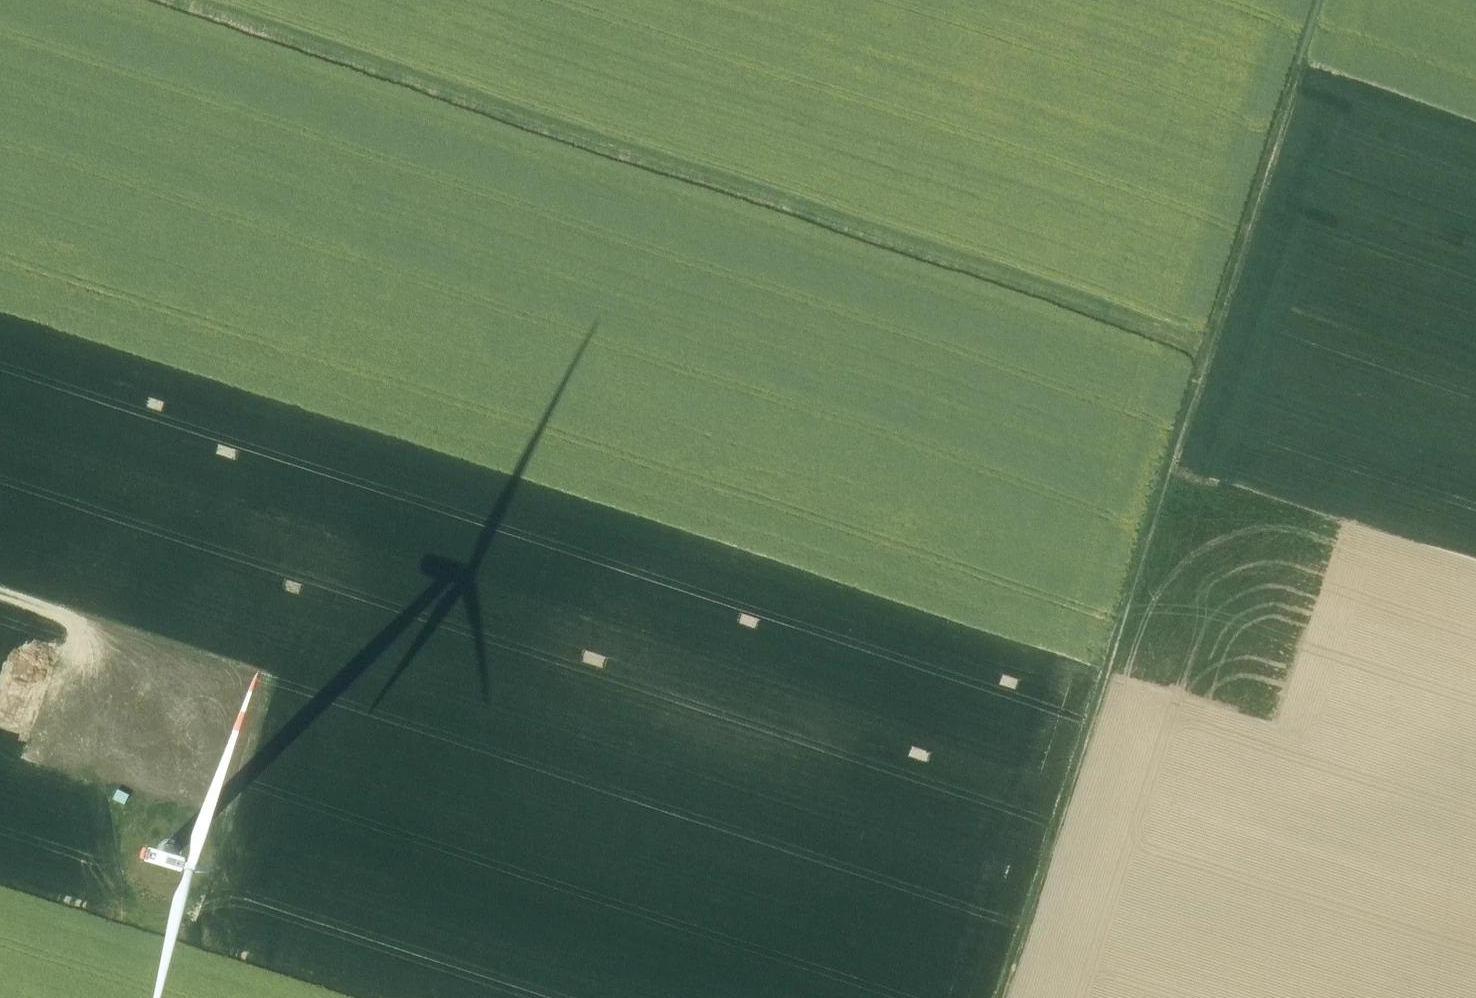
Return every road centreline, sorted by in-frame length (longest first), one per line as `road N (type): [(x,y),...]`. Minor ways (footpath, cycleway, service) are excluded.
road 1 (track): [(0,325),(1100,680)]
road 2 (track): [(1318,0),(998,997)]

